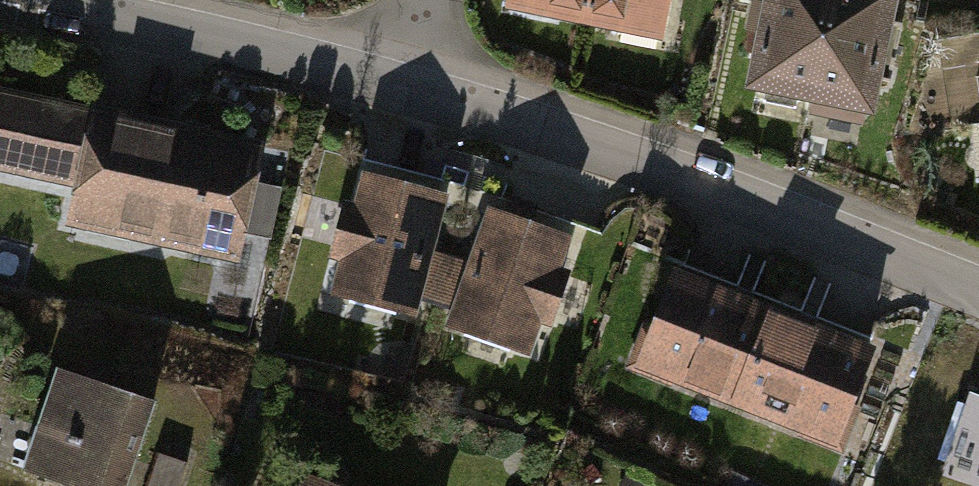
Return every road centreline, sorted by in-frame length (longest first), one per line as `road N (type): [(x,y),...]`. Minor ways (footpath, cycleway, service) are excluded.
road 1 (residential): [(978,296),(584,141),(409,93)]
road 2 (residential): [(409,93),(23,0)]

